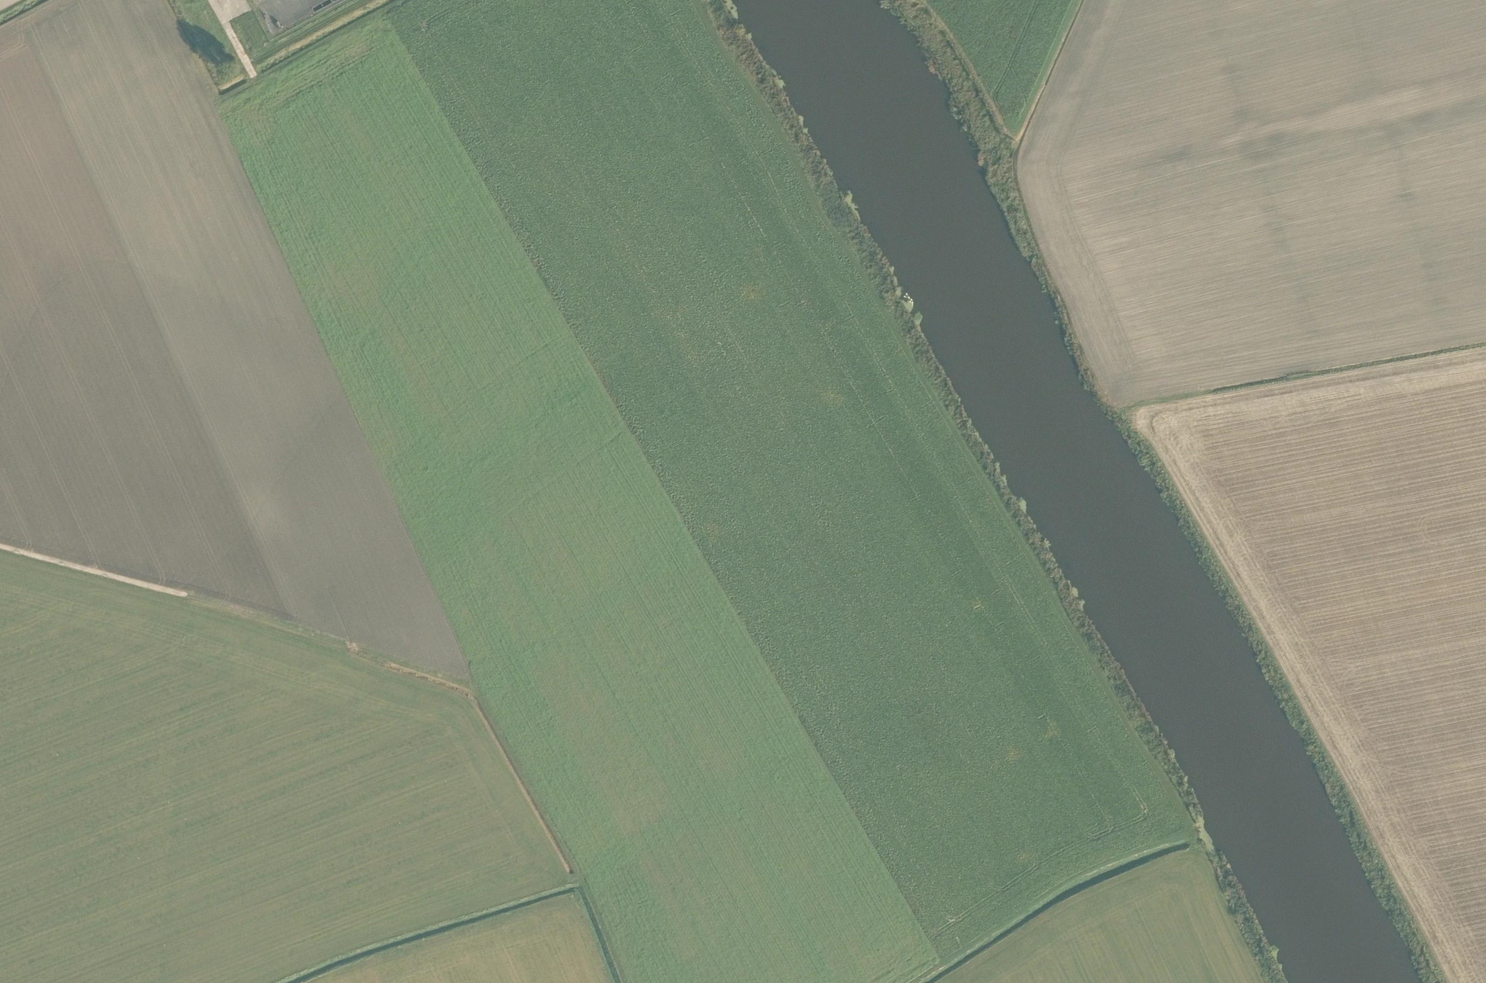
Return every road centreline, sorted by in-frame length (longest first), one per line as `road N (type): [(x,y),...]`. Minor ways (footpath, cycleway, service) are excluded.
road 1 (track): [(183,595),(0,545)]

